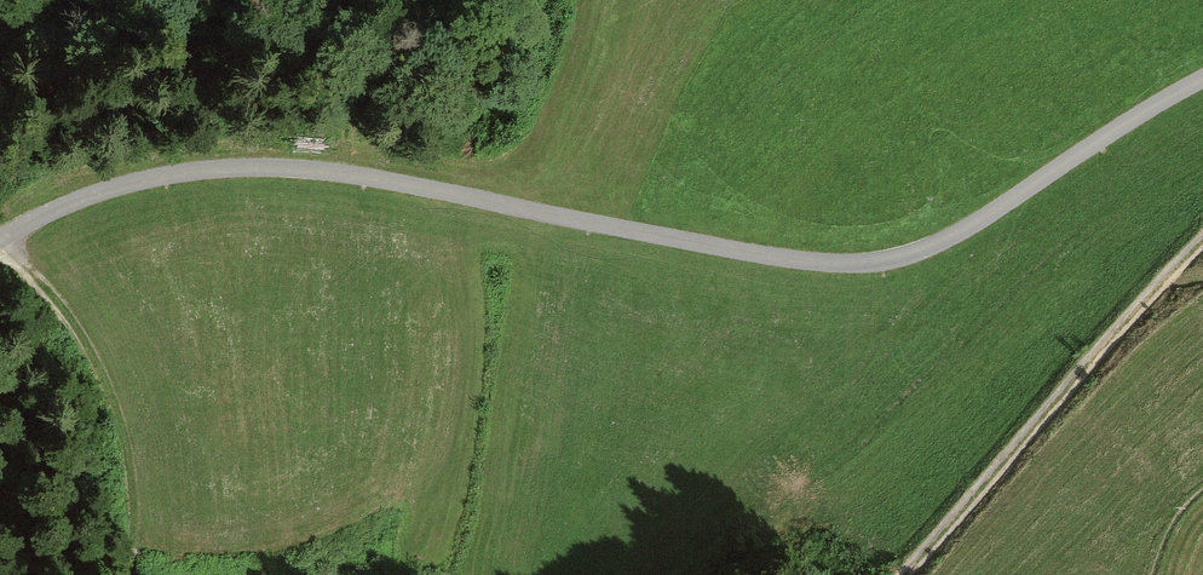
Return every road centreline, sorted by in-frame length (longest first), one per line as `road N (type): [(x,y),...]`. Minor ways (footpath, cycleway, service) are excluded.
road 1 (unclassified): [(1202,78),(970,227),(882,262),(753,253),(297,168),(185,172),(127,183),(0,239)]
road 2 (track): [(910,574),(1163,288),(1202,255)]
road 3 (track): [(0,245),(86,348),(115,420),(130,479),(124,574)]

